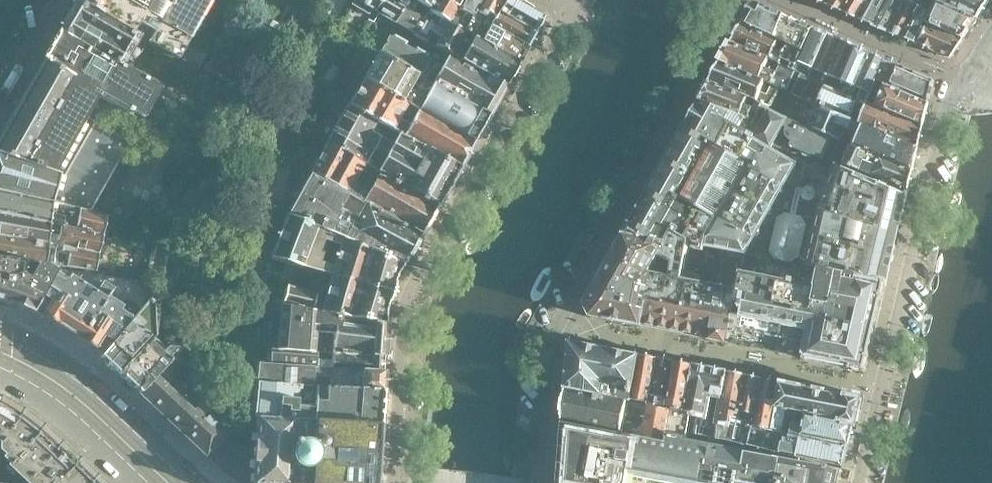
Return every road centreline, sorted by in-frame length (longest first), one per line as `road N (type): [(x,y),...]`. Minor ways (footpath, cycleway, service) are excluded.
road 1 (residential): [(570,15),(416,292),(395,482)]
road 2 (residential): [(967,78),(906,275),(858,482)]
road 3 (residential): [(553,326),(734,0)]
road 4 (tertiary): [(0,352),(60,385),(168,482)]
road 5 (residential): [(538,482),(553,326)]

